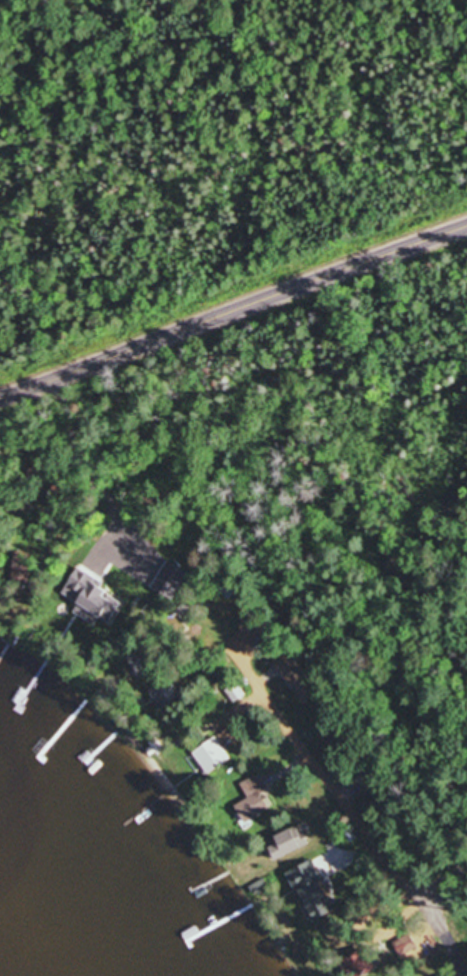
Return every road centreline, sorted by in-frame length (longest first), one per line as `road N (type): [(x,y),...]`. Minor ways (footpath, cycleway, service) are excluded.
road 1 (tertiary): [(466,227),(0,401)]

